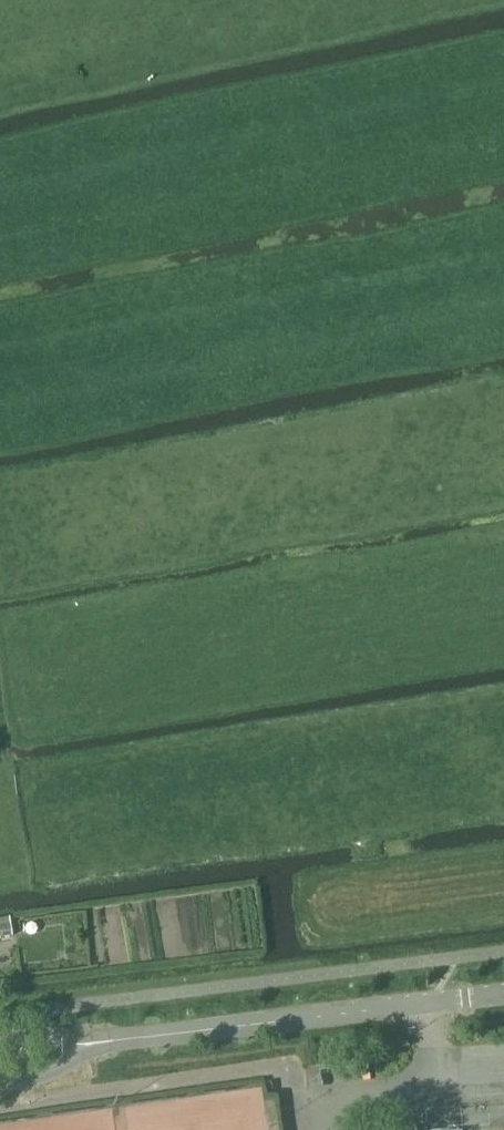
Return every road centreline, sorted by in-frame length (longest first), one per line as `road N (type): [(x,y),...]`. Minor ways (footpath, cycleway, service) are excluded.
road 1 (unclassified): [(94,1044),(503,993)]

